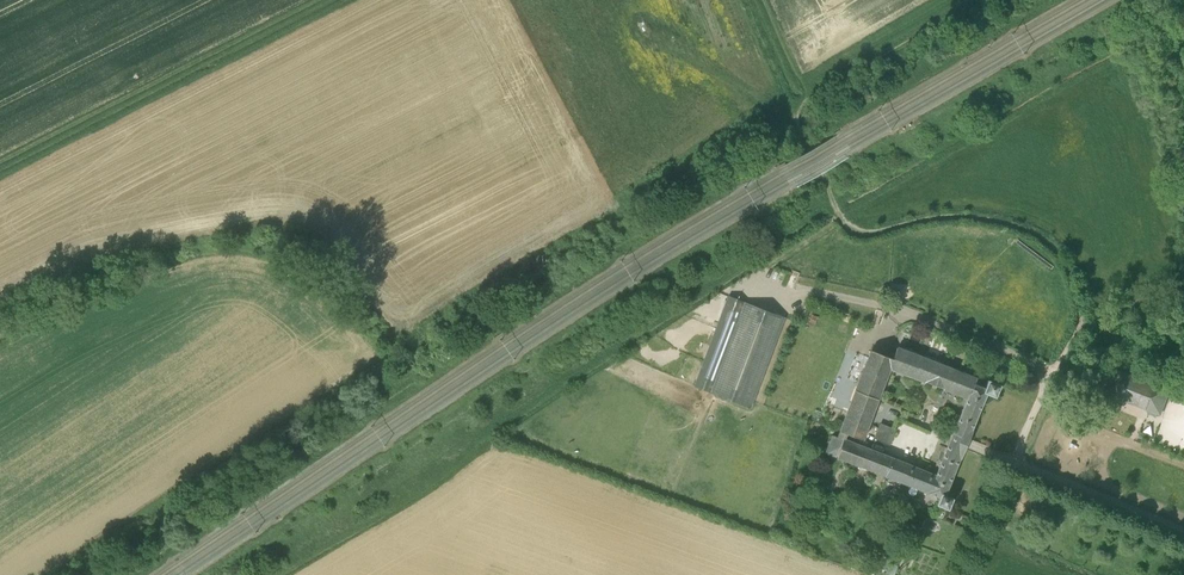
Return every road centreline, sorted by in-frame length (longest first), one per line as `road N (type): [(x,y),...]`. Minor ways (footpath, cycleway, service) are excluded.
road 1 (track): [(1081,327),(1066,261),(1020,227),(963,216),(874,232),(848,226),(800,118)]
road 2 (track): [(1013,462),(1081,327)]
road 3 (track): [(1013,462),(962,574)]

